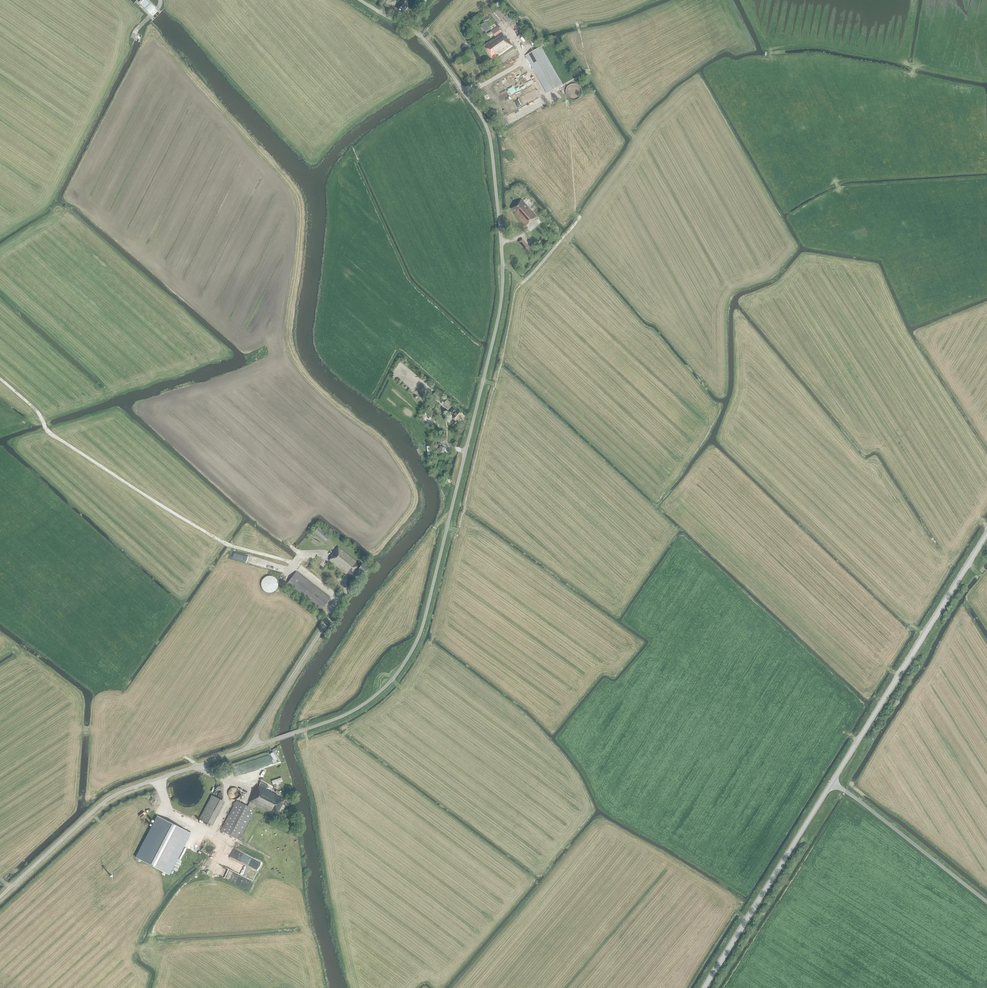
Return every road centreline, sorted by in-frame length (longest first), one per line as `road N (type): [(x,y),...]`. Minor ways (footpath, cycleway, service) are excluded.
road 1 (unclassified): [(0,897),(113,796),(359,707),(397,674),(419,636),(498,316),(500,234),(491,145),(479,113),(421,36),(360,0)]
road 2 (tertiary): [(832,785),(986,534)]
road 3 (tertiary): [(703,987),(832,785)]
road 4 (unclassified): [(986,900),(832,785)]

